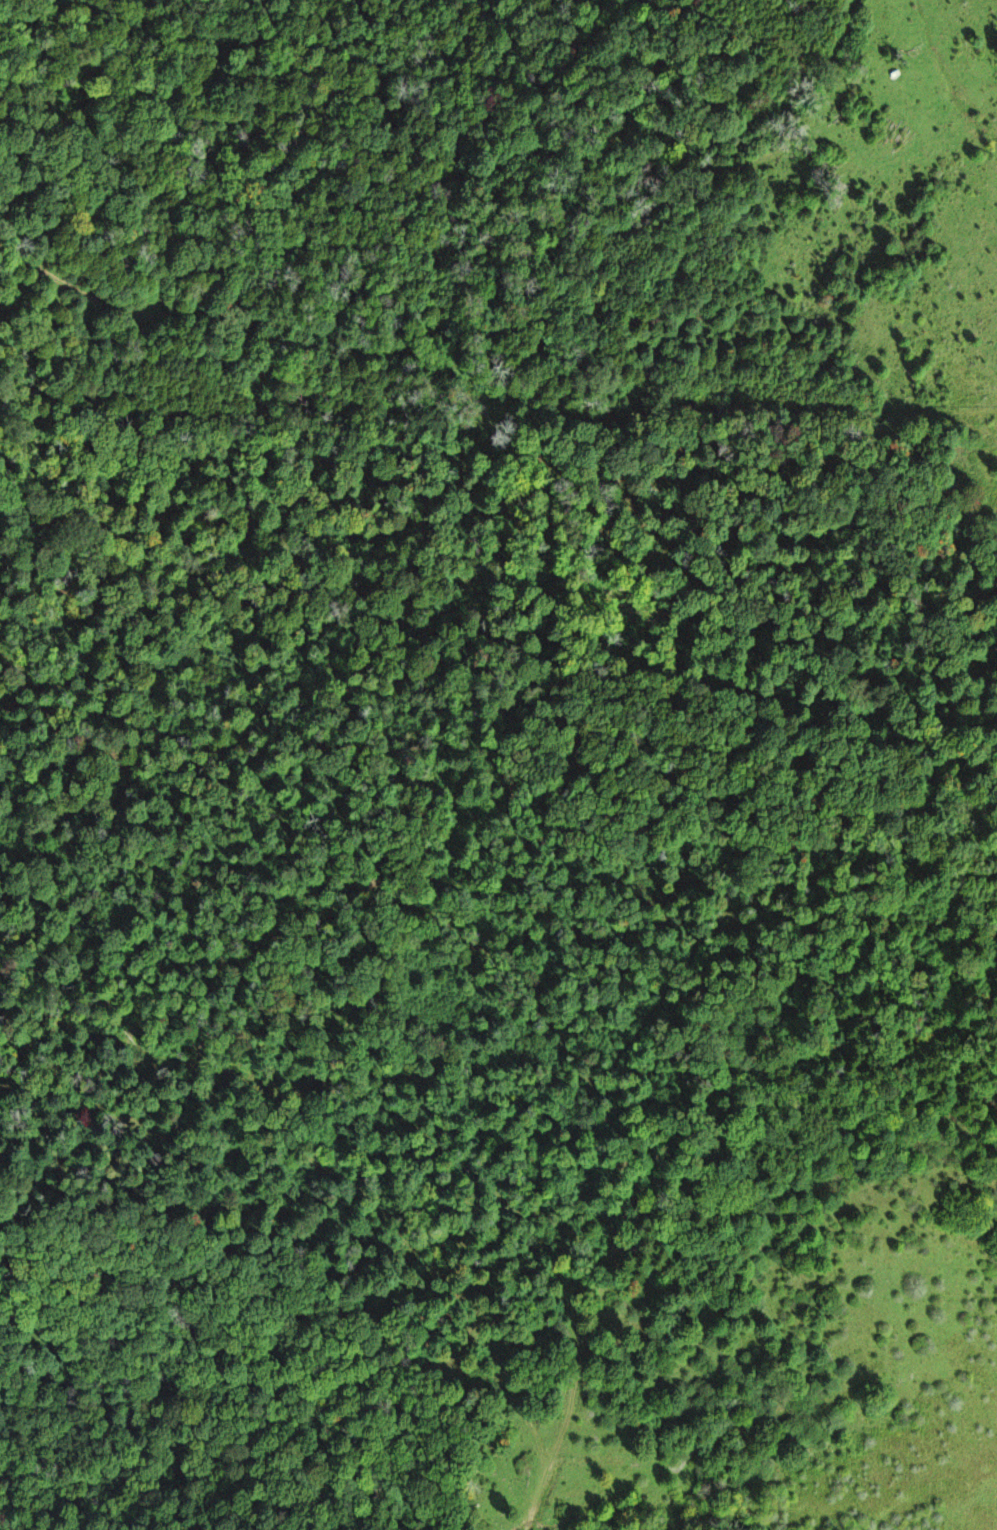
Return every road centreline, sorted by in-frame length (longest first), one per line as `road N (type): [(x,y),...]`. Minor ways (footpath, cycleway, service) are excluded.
road 1 (track): [(0,1184),(237,1184),(381,1226),(455,1227),(507,1239),(554,1264),(582,1343)]
road 2 (track): [(530,1529),(539,1475),(595,1302),(635,1229),(651,1158)]

